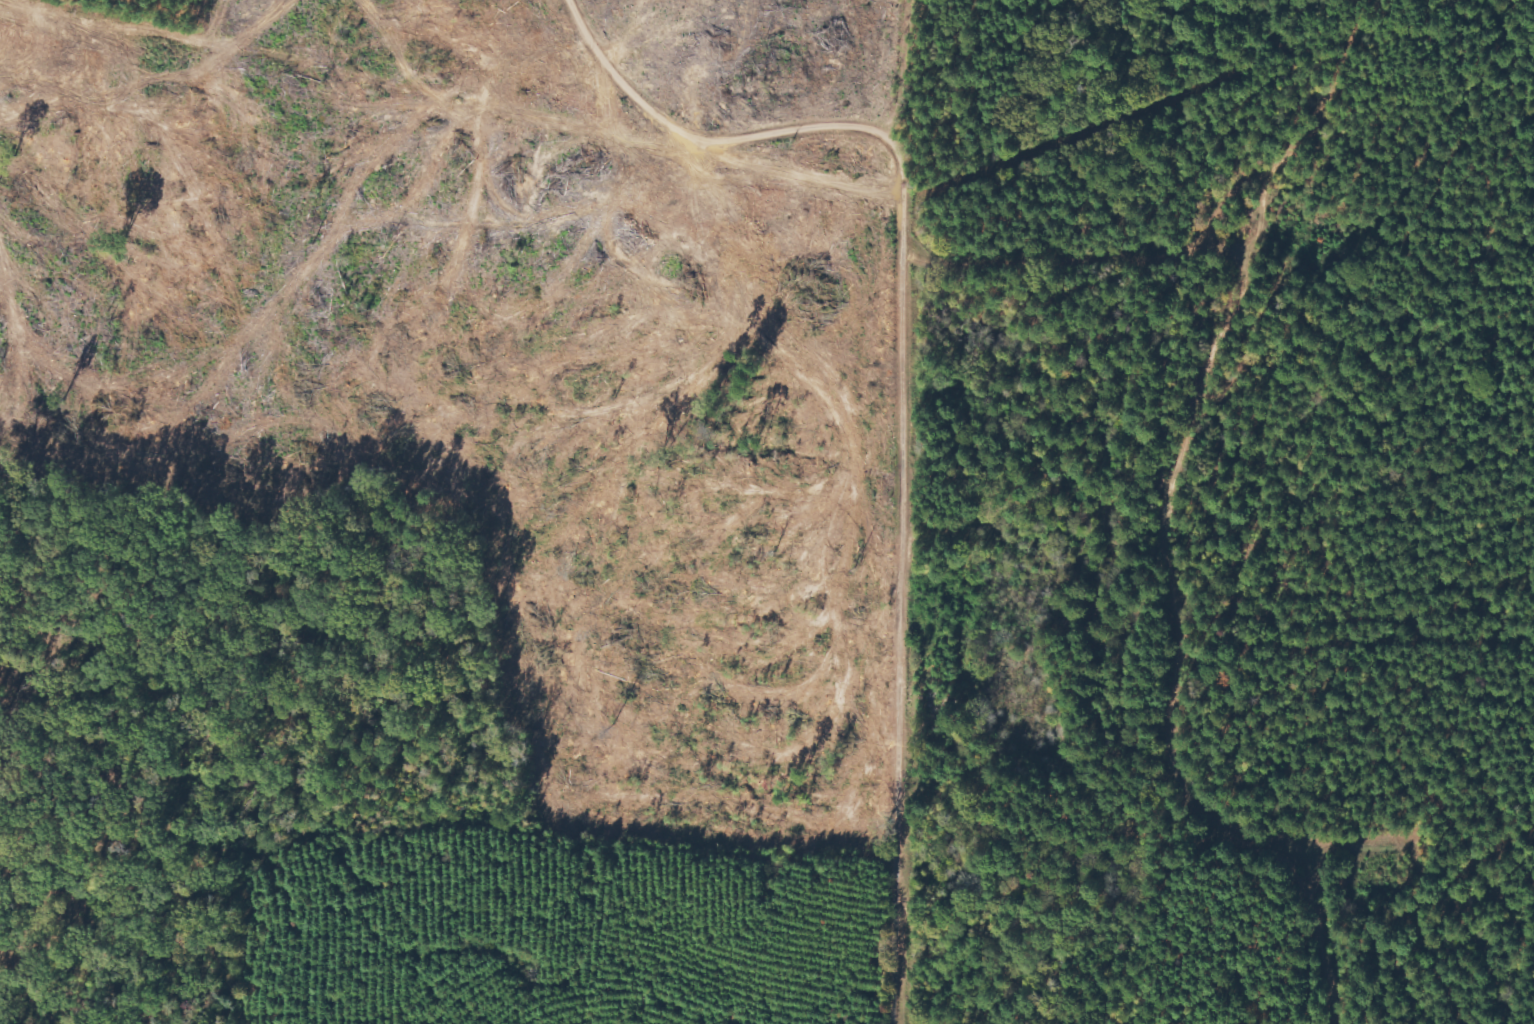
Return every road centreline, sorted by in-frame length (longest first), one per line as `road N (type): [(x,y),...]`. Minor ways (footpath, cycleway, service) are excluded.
road 1 (residential): [(901,1023),(908,771),(902,172),(893,149),(842,121),(721,138),(673,128),(592,52),(559,0)]
road 2 (residential): [(905,861),(1020,893),(1117,868),(1150,833),(1167,769),(1179,556),(1210,458),(1216,219),(1264,164),(1533,57)]

